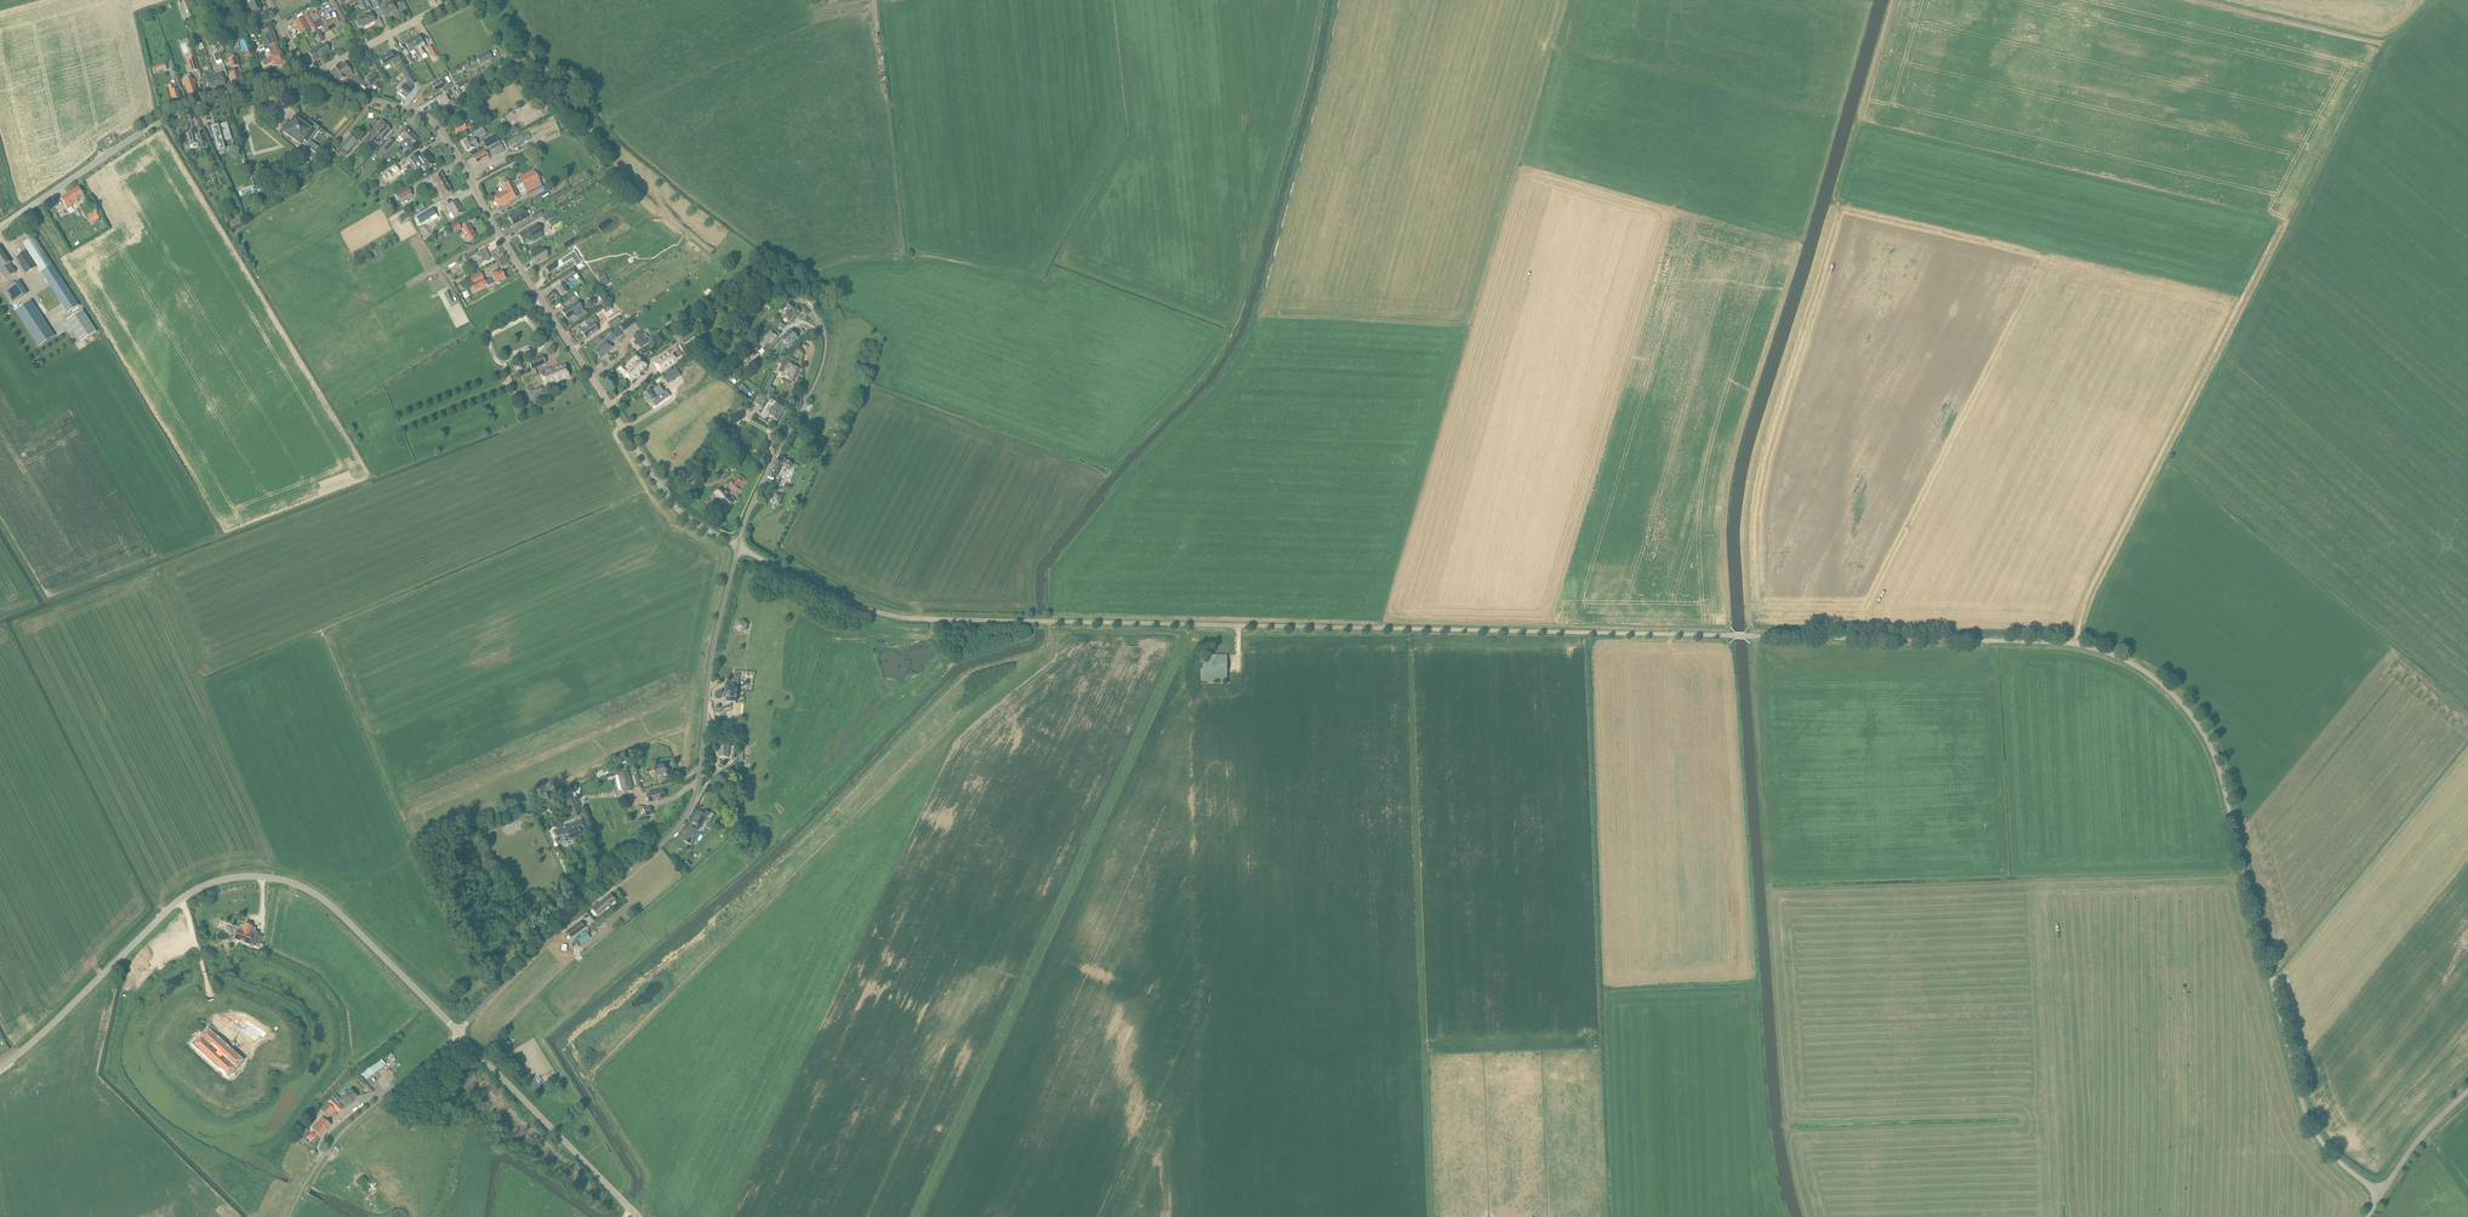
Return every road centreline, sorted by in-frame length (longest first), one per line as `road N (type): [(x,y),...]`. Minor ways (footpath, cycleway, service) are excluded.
road 1 (unclassified): [(1730,635),(920,619),(836,599),(738,545)]
road 2 (unclassified): [(2382,1193),(2336,1158),(2307,1117),(2212,753),(2163,687),(2116,655),(2060,642),(1749,635)]
road 3 (unclassified): [(738,545),(684,516),(659,485),(441,132),(420,114),(325,83),(317,71)]
road 4 (unclassified): [(459,1033),(562,926),(685,818),(699,782),(713,648),(738,545)]
road 5 (unclassified): [(0,1068),(163,908),(237,877),(267,879),(322,902),(459,1033)]
road 6 (track): [(2076,644),(2100,571),(2281,224)]
road 7 (tertiary): [(0,227),(159,121),(306,76)]
road 8 (residential): [(738,545),(825,350),(809,309),(749,273)]
road 9 (unclassified): [(640,1216),(459,1033)]
road 10 (unclassified): [(302,1189),(345,1130),(459,1033)]
road 11 (tertiary): [(317,71),(458,0)]
road 12 (tertiary): [(2382,1193),(2414,1142),(2467,1089)]

